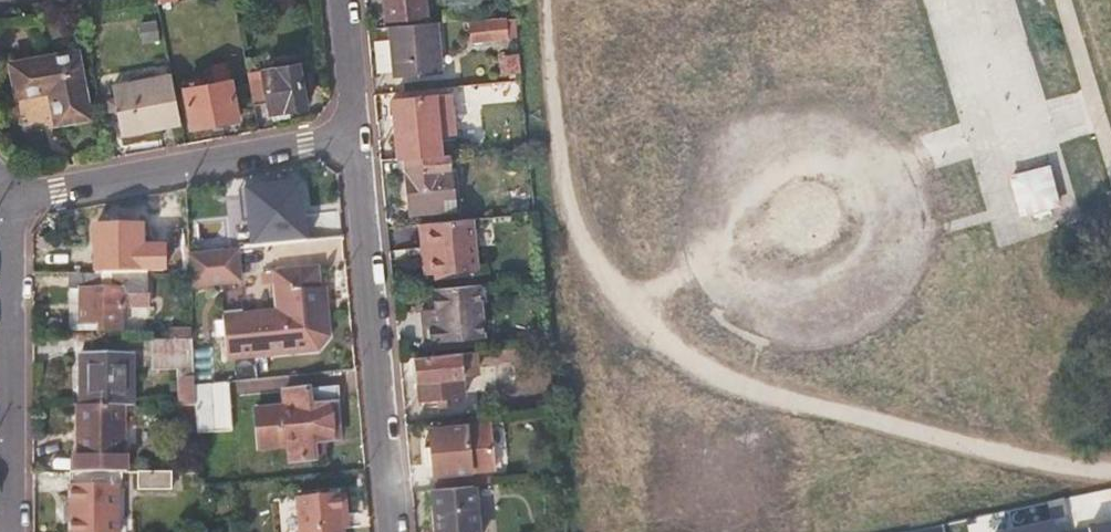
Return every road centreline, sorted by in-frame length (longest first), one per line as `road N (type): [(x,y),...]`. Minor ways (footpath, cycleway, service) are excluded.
road 1 (residential): [(352,137),(397,531)]
road 2 (residential): [(14,198),(352,137)]
road 3 (residential): [(12,531),(14,198)]
road 4 (residential): [(341,0),(352,137)]

